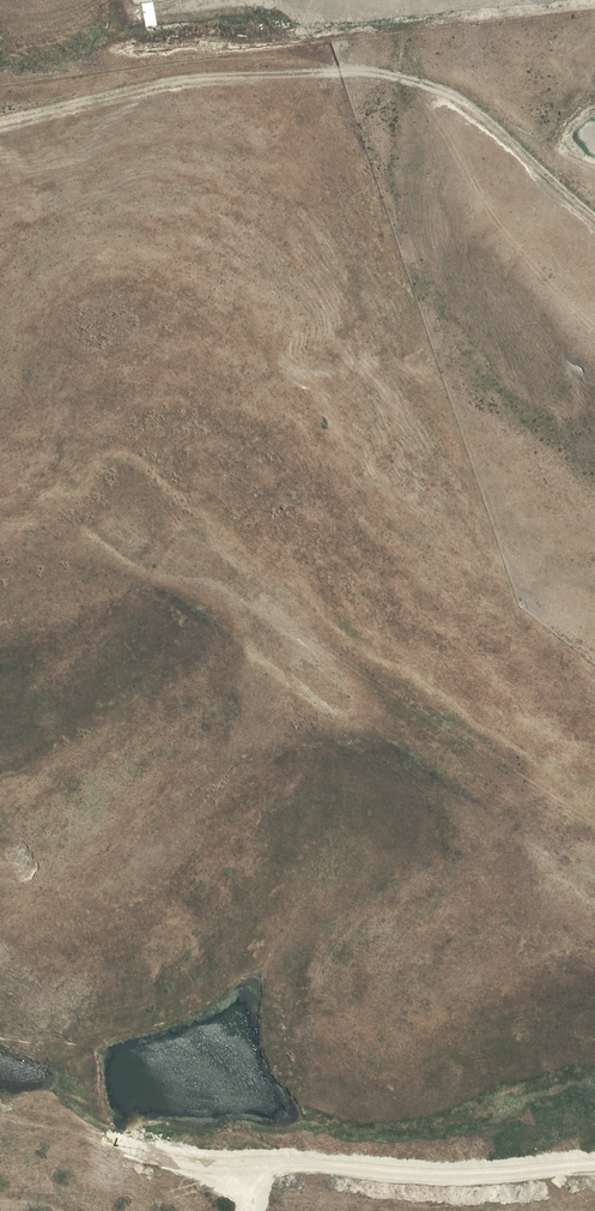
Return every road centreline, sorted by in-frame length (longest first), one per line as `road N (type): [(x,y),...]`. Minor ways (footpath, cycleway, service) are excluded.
road 1 (unknown): [(594,242),(296,559),(89,826)]
road 2 (unknown): [(594,746),(215,508),(0,513)]
road 3 (unknown): [(515,696),(594,604)]

